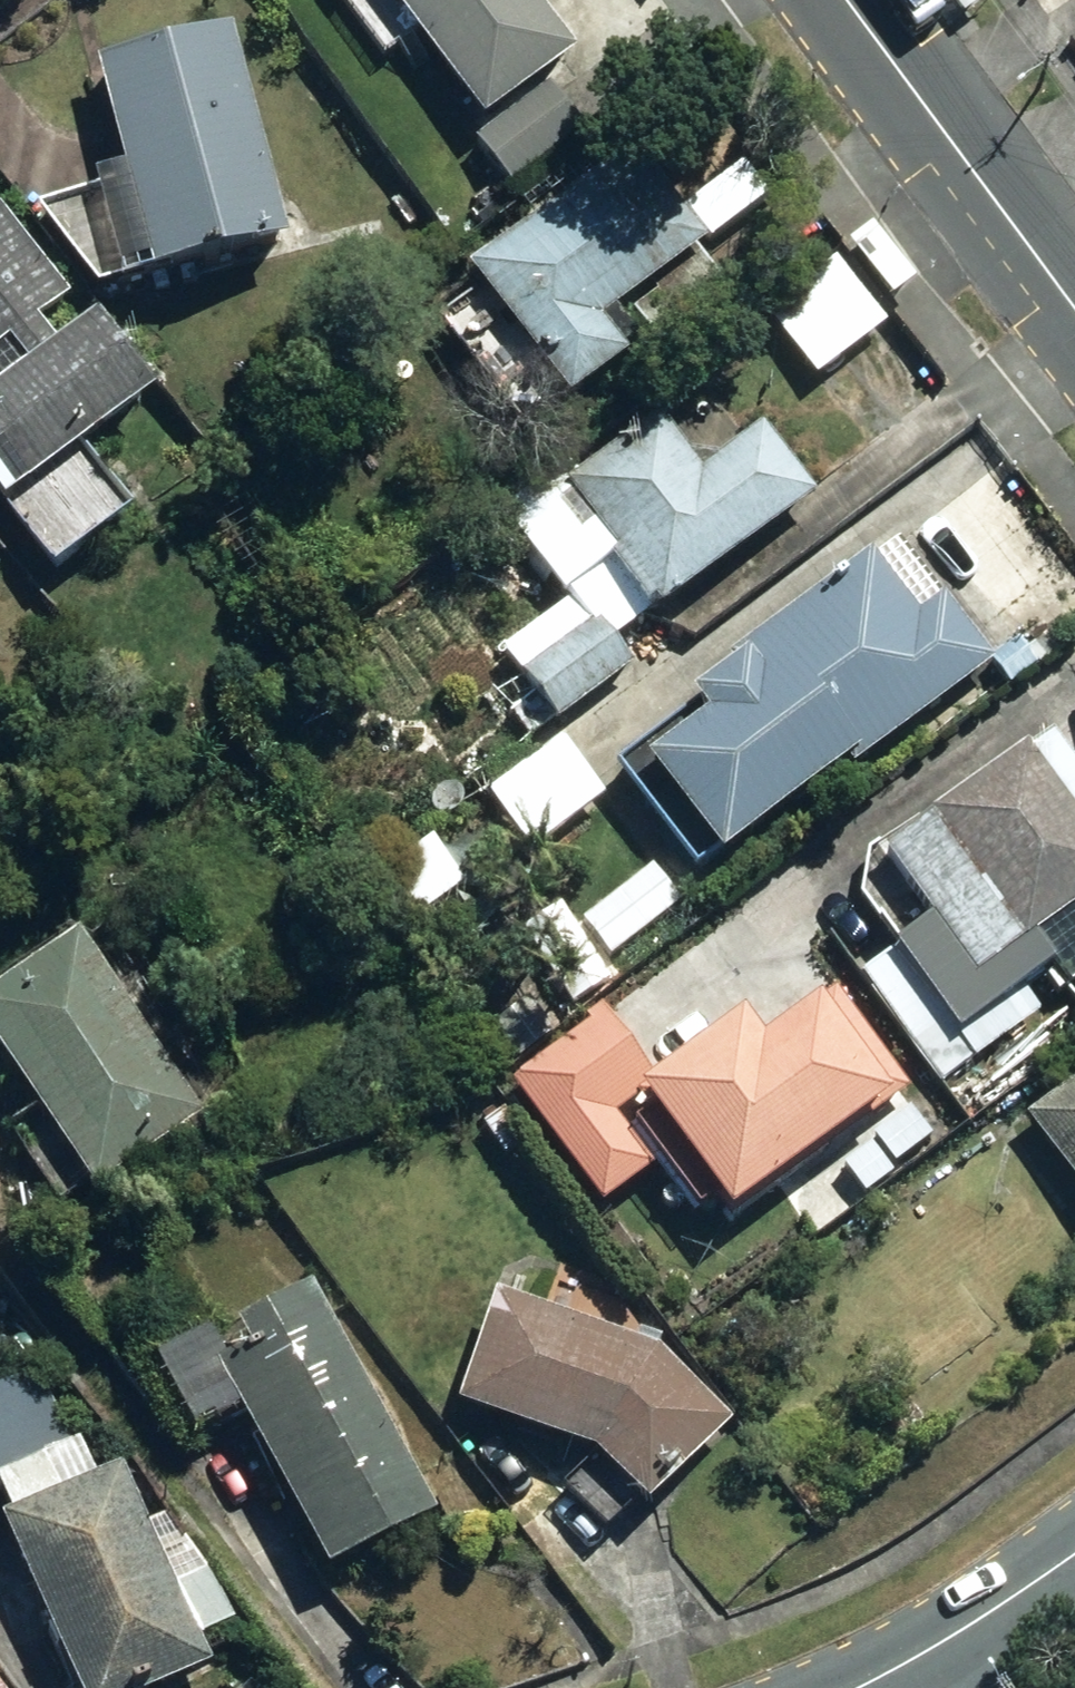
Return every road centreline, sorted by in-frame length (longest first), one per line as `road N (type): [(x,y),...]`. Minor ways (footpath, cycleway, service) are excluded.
road 1 (secondary): [(1074,308),(846,0)]
road 2 (residential): [(885,1687),(964,1646),(1074,1562)]

